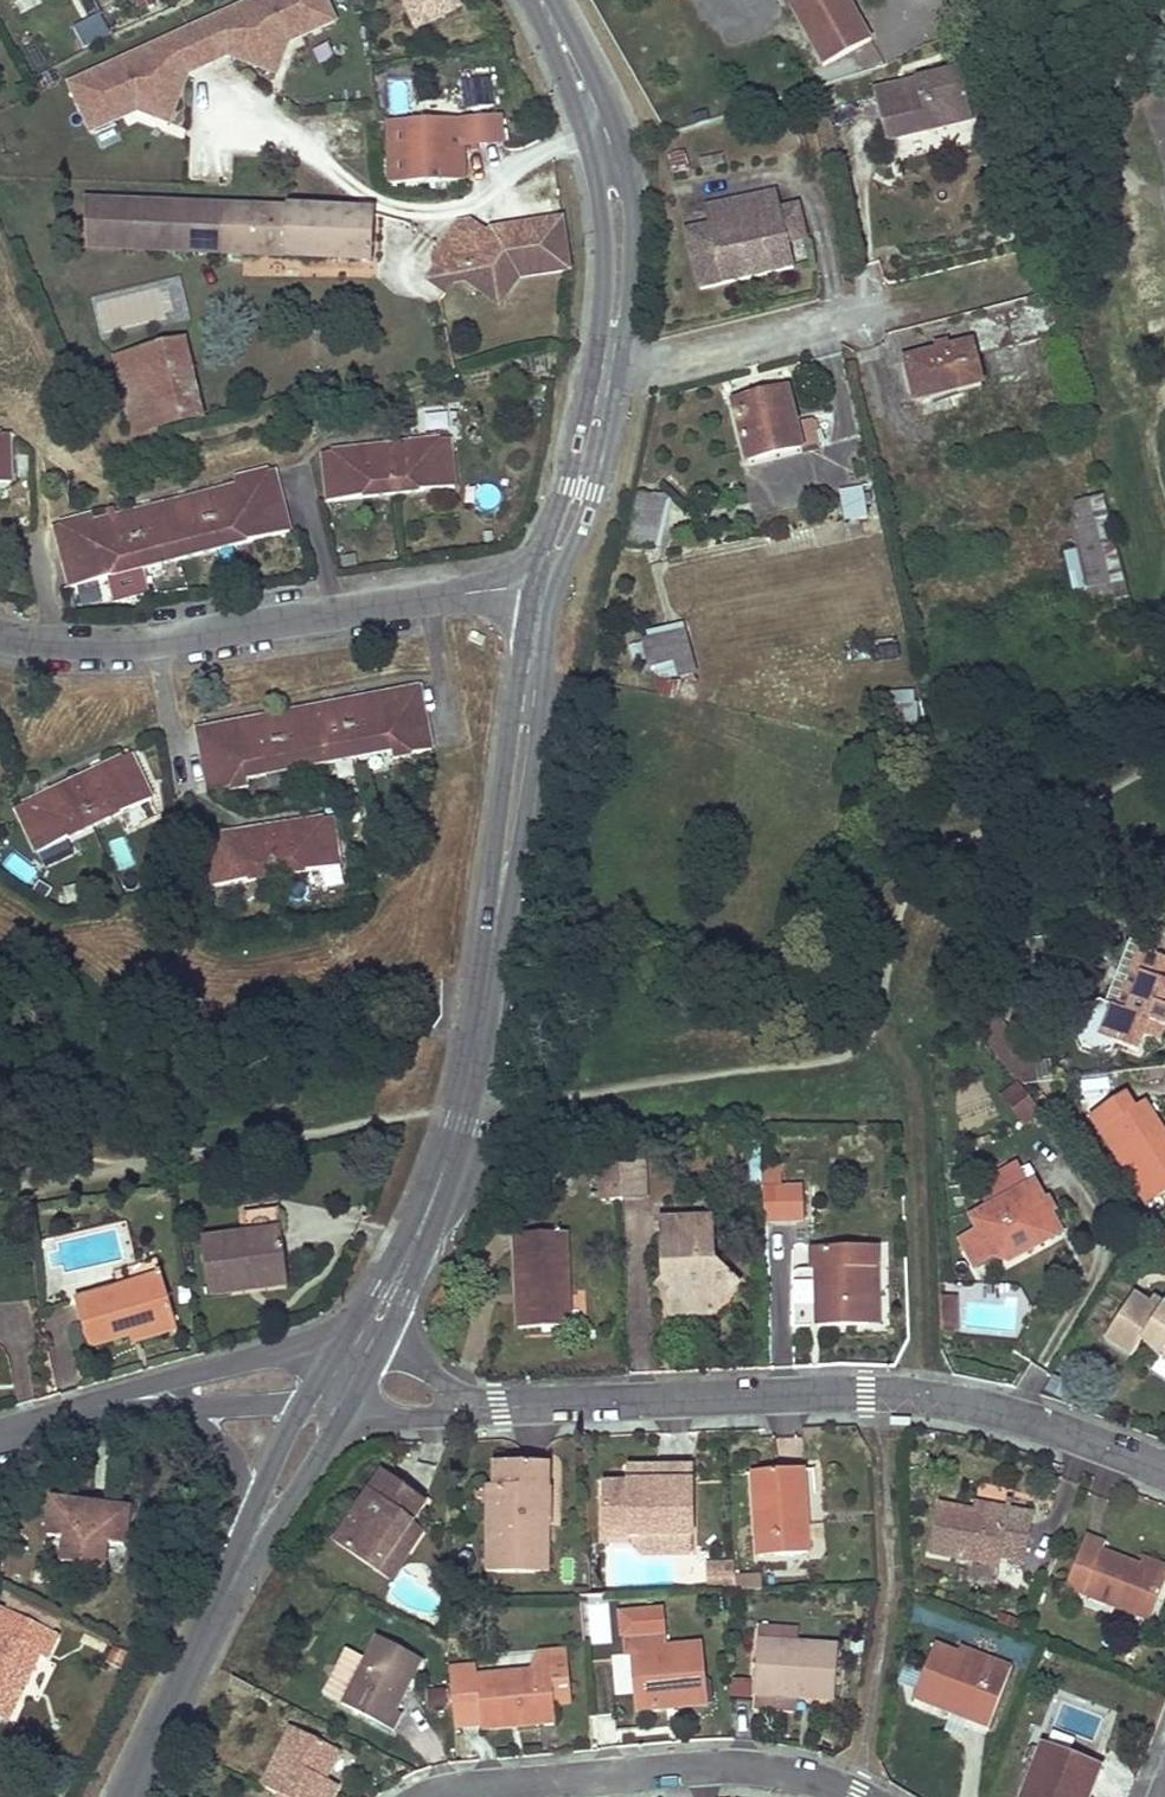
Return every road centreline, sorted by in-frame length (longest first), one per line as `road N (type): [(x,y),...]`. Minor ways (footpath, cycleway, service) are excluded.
road 1 (secondary): [(544,583),(467,1104),(435,1200),(380,1307)]
road 2 (residential): [(1164,1470),(1005,1413),(920,1396),(479,1407)]
road 3 (secondary): [(543,0),(610,176),(601,365),(579,491),(544,583)]
road 4 (residential): [(544,583),(153,634),(33,633),(0,625)]
road 5 (residential): [(434,1796),(705,1770),(811,1779),(860,1796)]
road 6 (residential): [(380,1307),(323,1343),(152,1386),(7,1438)]
road 7 (secondary): [(246,1543),(120,1796)]
road 8 (residential): [(163,1411),(209,1439),(234,1470),(246,1543)]
road 9 (residential): [(163,1411),(326,1403)]
road 10 (secondary): [(326,1403),(246,1543)]
road 11 (residential): [(7,1438),(94,1416),(163,1411)]
road 12 (residential): [(479,1407),(364,1419),(326,1403)]
road 13 (residential): [(380,1307),(418,1364),(479,1407)]

